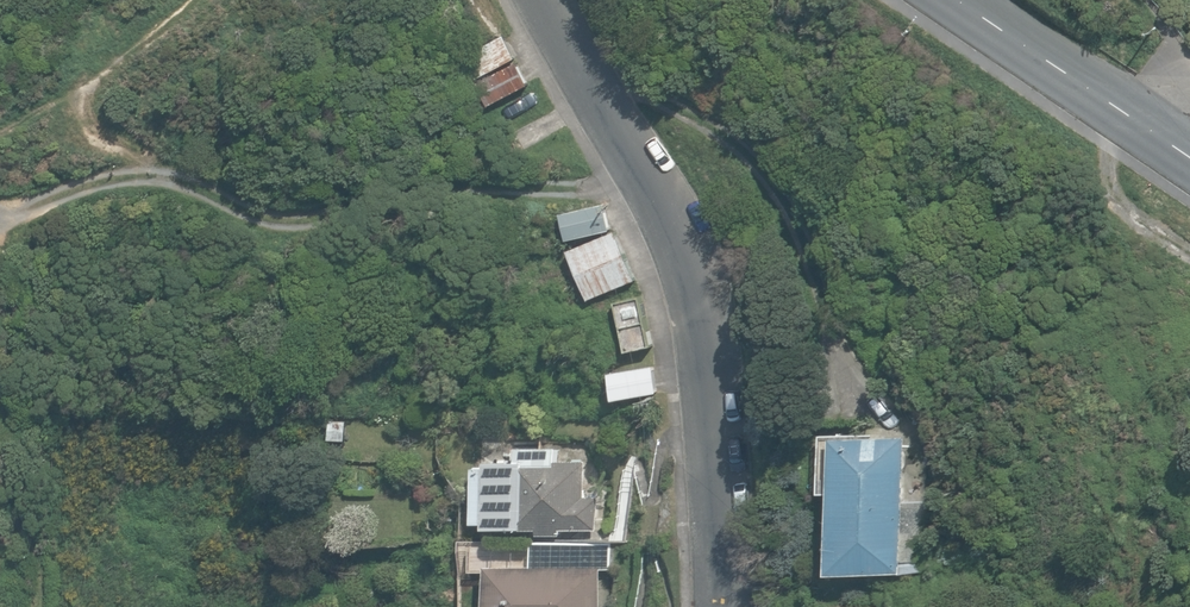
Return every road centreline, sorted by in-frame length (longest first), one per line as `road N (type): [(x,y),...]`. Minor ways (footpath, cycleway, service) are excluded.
road 1 (residential): [(534,0),(696,297),(726,569),(721,606)]
road 2 (tertiary): [(1189,152),(953,0)]

